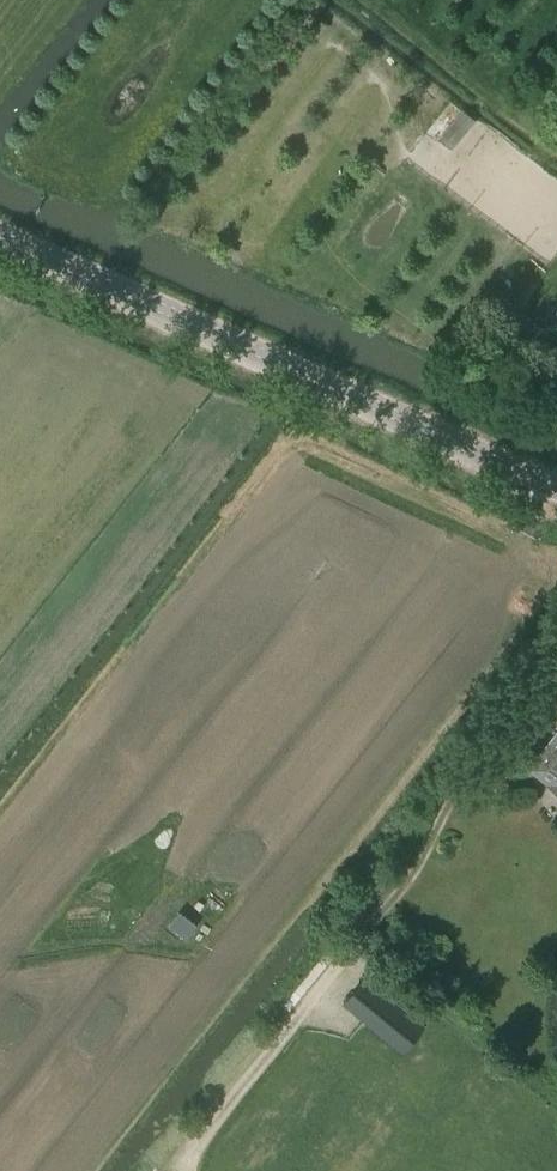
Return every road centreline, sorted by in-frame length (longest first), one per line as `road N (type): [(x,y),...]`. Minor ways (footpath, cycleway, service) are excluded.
road 1 (track): [(189,1170),(200,1132),(406,878),(466,771),(556,648)]
road 2 (tertiary): [(556,488),(0,236)]

